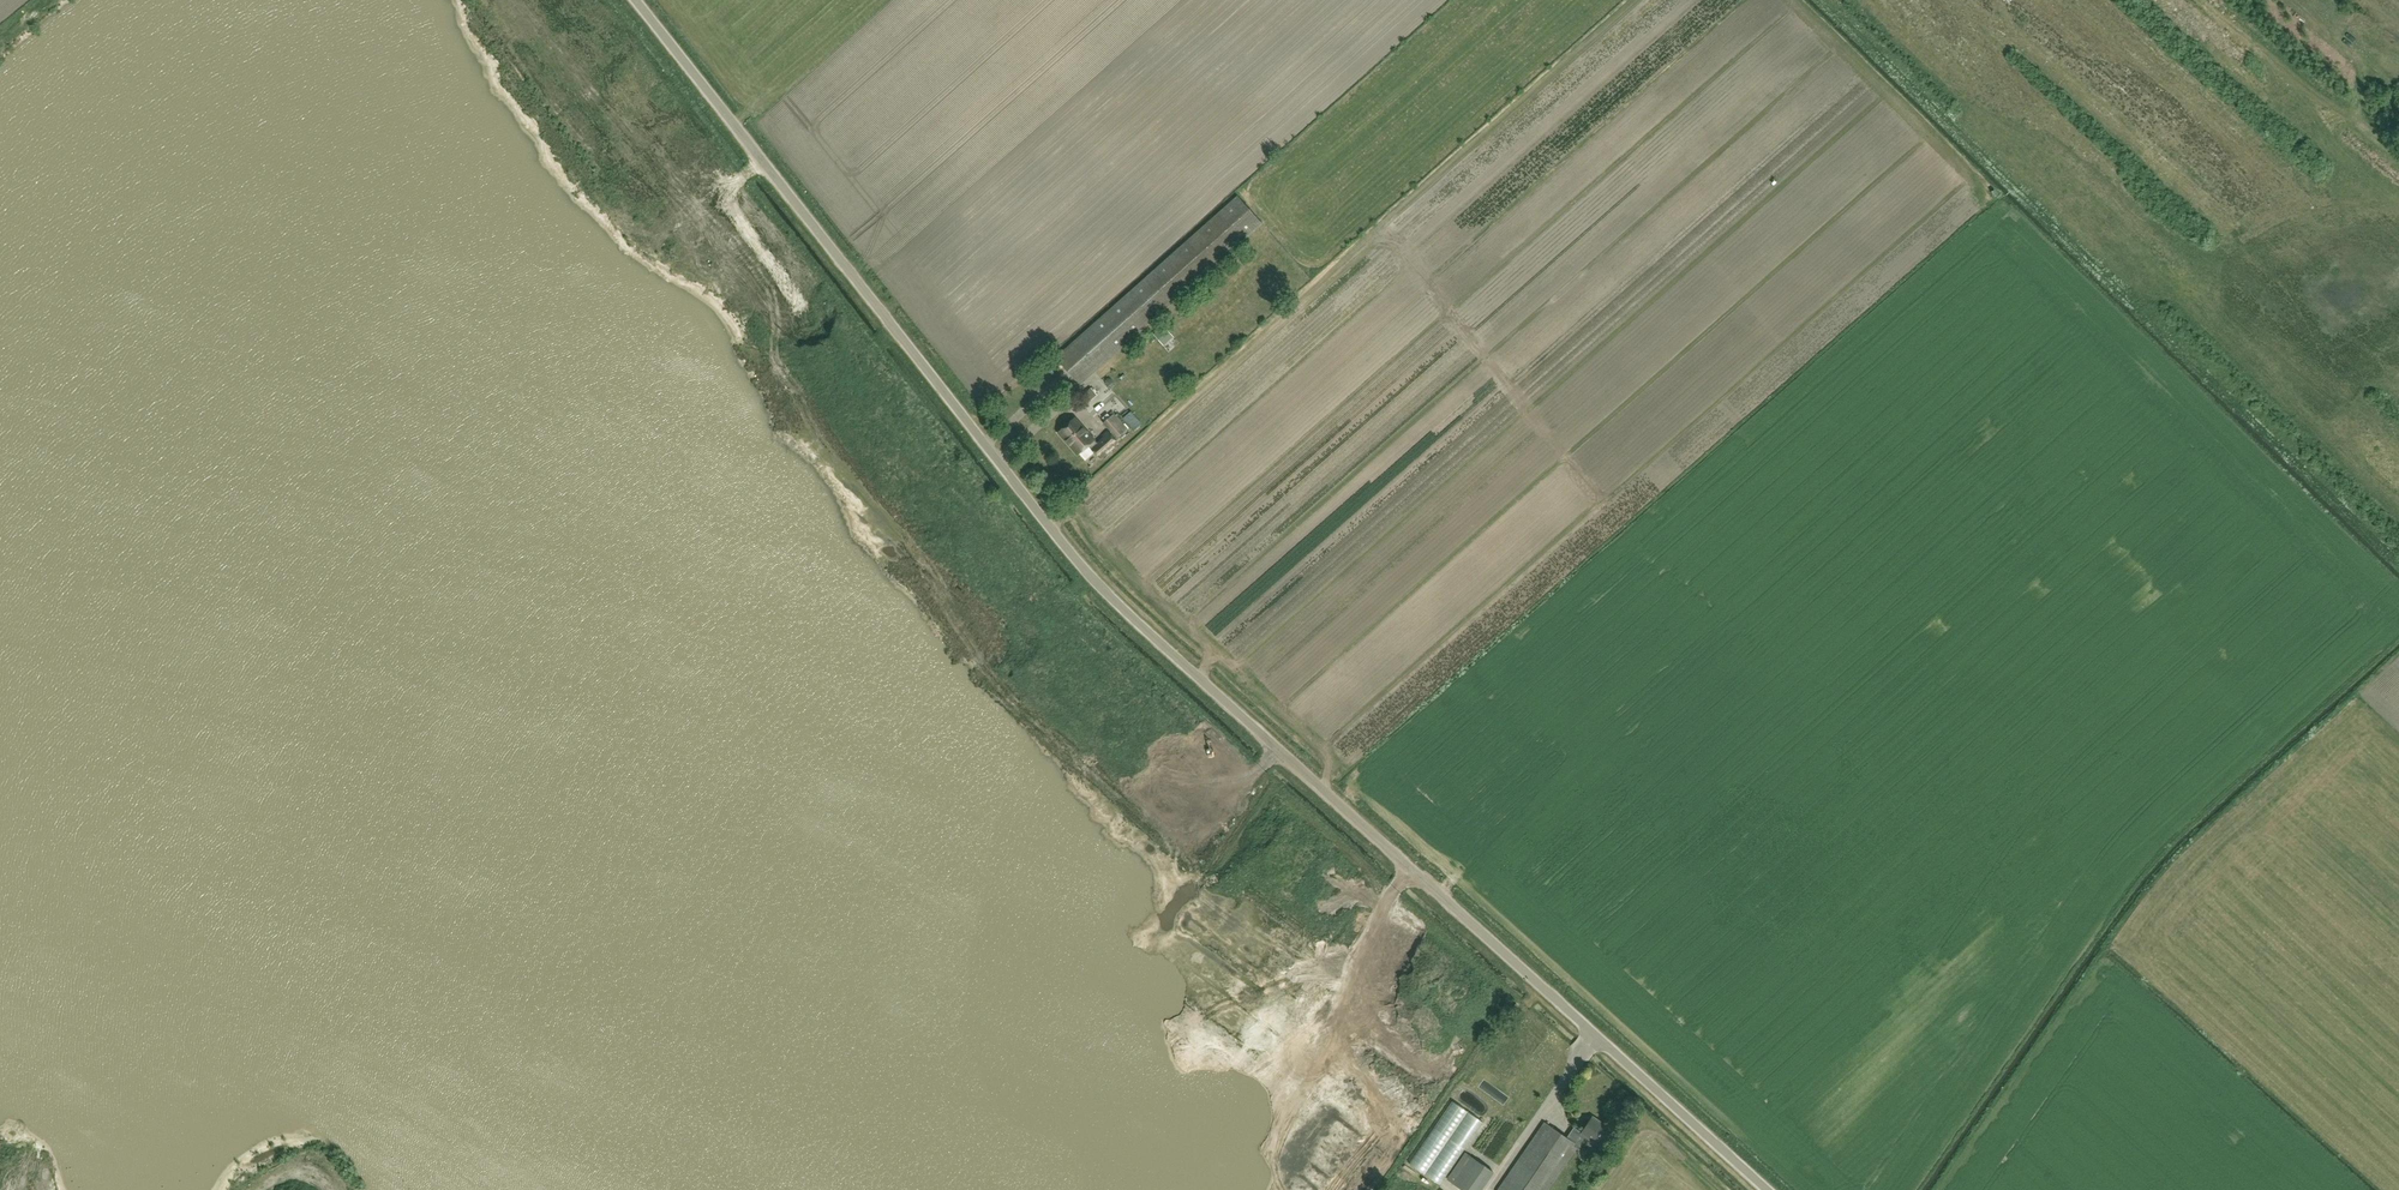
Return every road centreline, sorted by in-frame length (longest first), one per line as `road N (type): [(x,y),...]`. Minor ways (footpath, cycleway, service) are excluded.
road 1 (unclassified): [(1768,1189),(1109,596),(635,0)]

